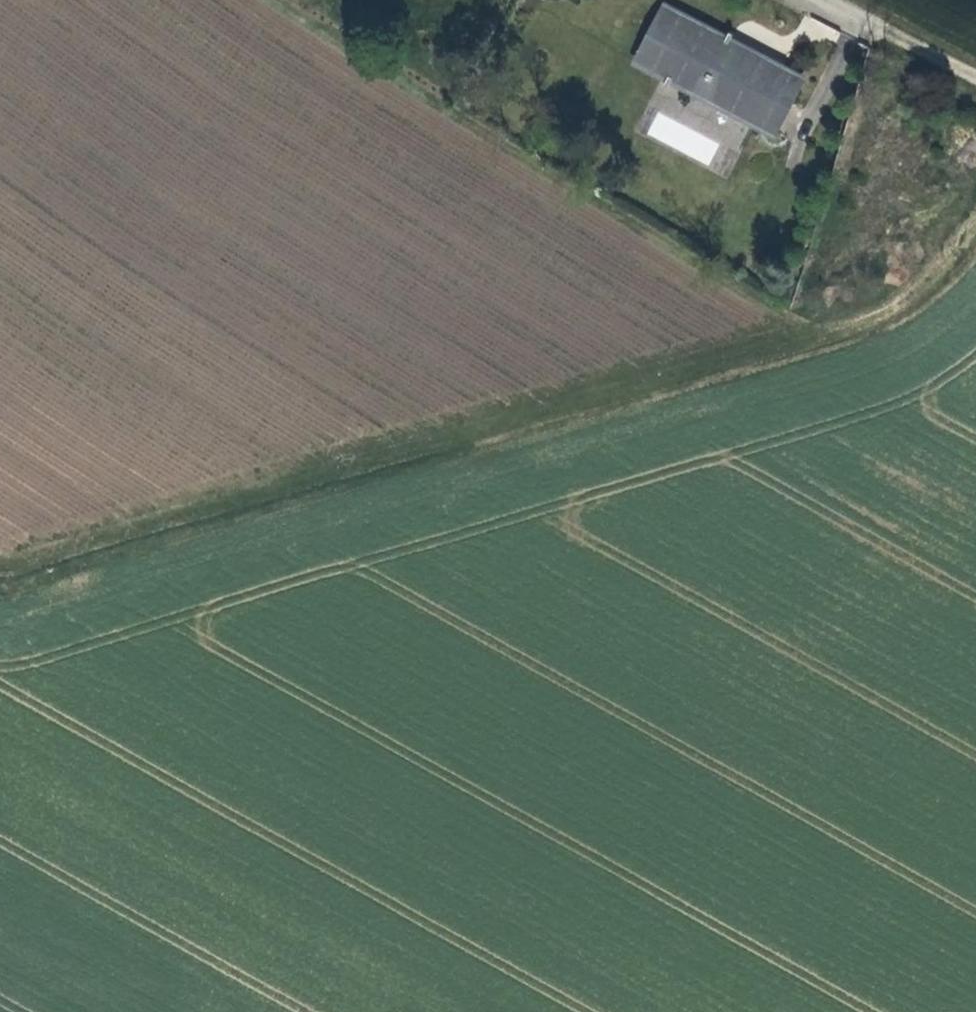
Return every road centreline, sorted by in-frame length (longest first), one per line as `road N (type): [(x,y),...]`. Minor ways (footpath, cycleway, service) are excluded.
road 1 (track): [(0,566),(879,316),(931,278),(975,220)]
road 2 (track): [(975,78),(840,11)]

